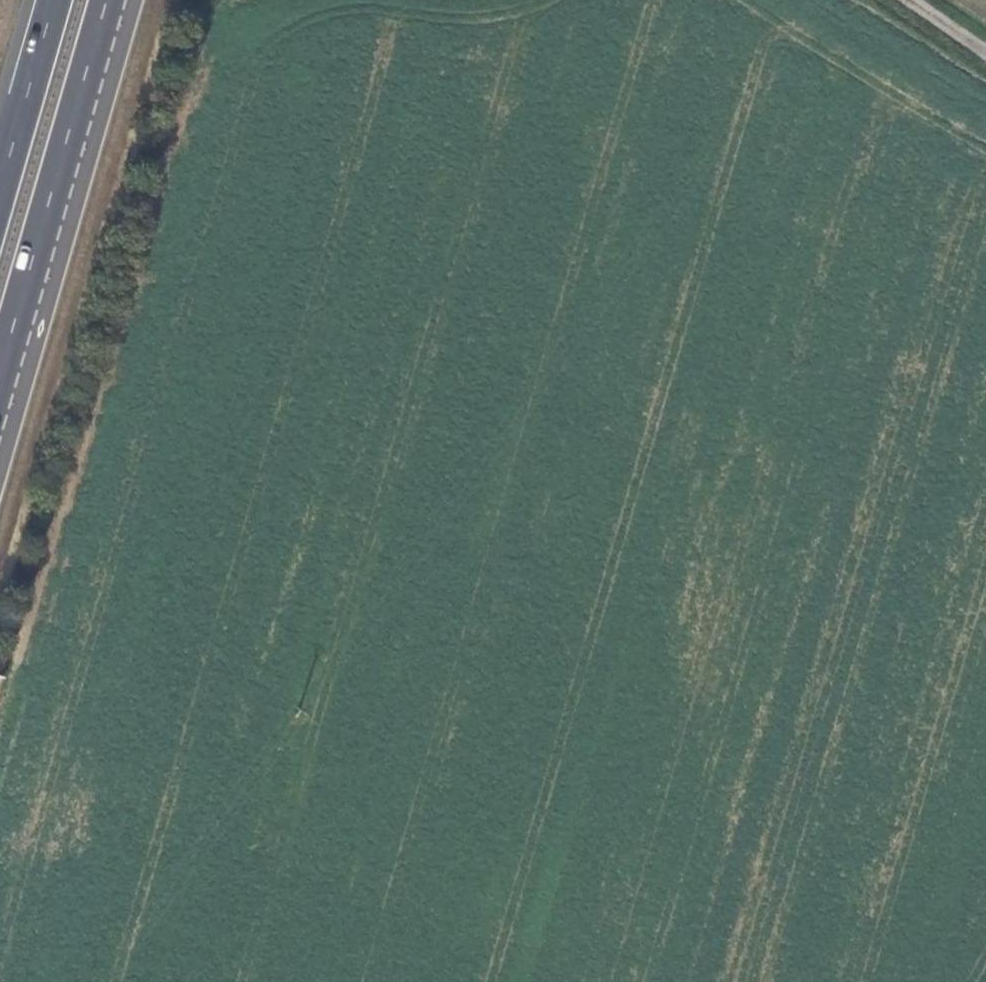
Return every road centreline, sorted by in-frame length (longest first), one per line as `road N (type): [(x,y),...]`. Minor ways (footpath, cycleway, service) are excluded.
road 1 (trunk): [(0,368),(106,0)]
road 2 (trunk): [(53,0),(0,186)]

